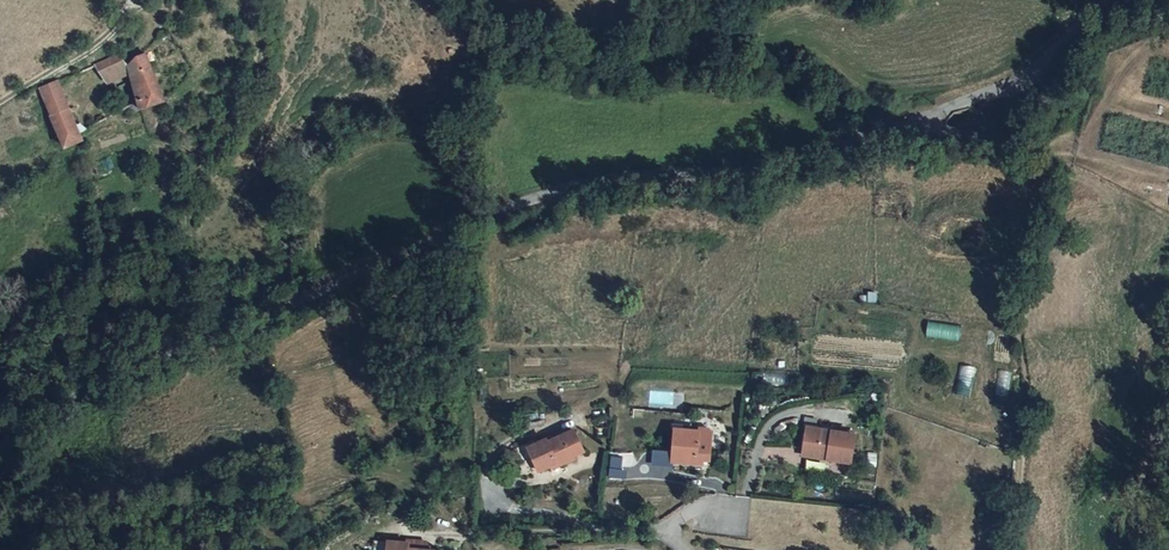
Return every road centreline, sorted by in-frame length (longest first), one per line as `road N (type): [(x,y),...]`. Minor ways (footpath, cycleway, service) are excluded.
road 1 (unclassified): [(0,434),(56,398),(584,185),(743,168),(937,111),(1009,82),(1098,7),(1140,0)]
road 2 (track): [(230,328),(194,272),(186,209),(260,45),(219,0)]
road 3 (track): [(0,112),(119,28),(139,0)]

